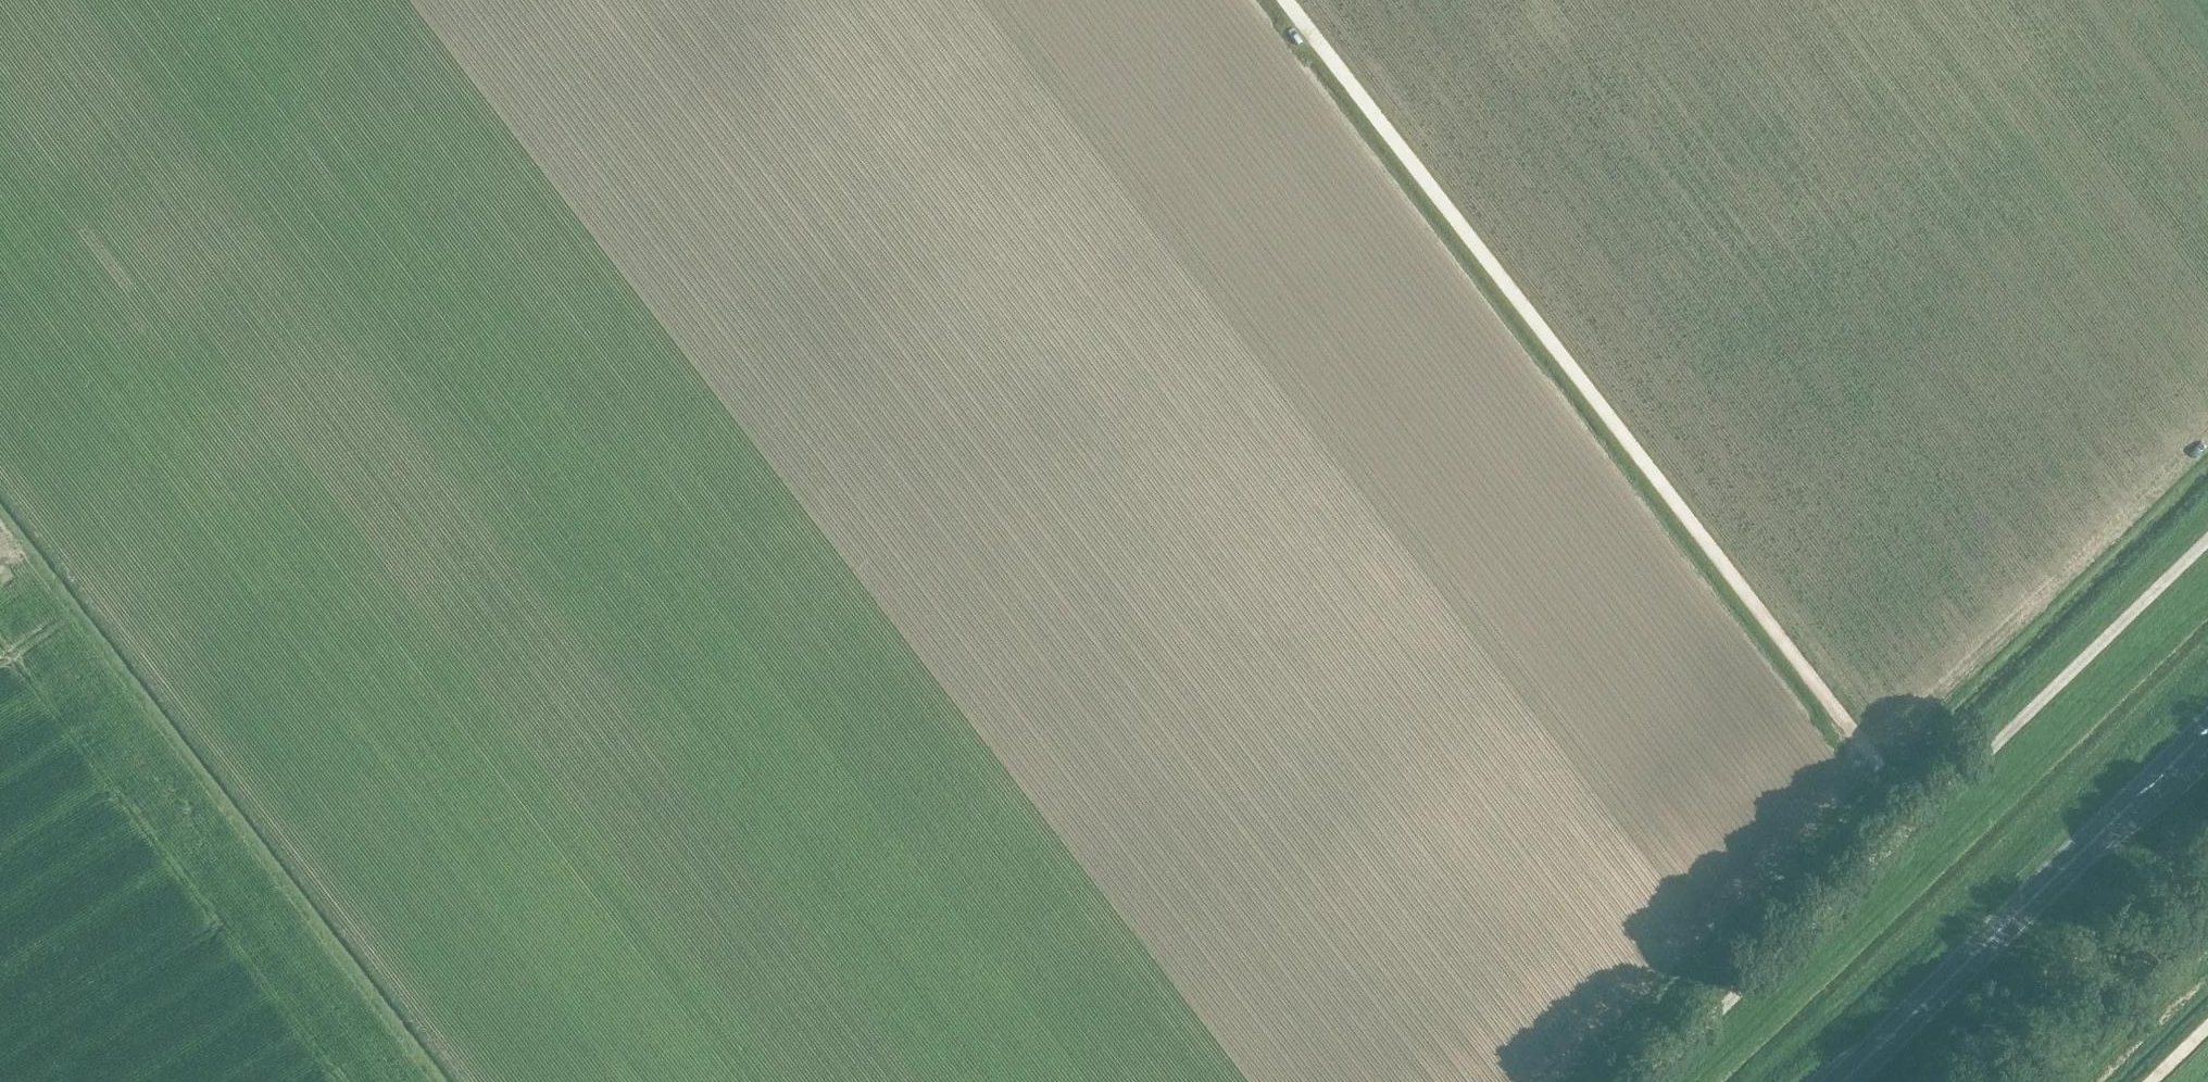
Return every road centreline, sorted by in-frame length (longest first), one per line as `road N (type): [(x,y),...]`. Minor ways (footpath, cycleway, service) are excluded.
road 1 (trunk): [(1844,1081),(2207,731)]

